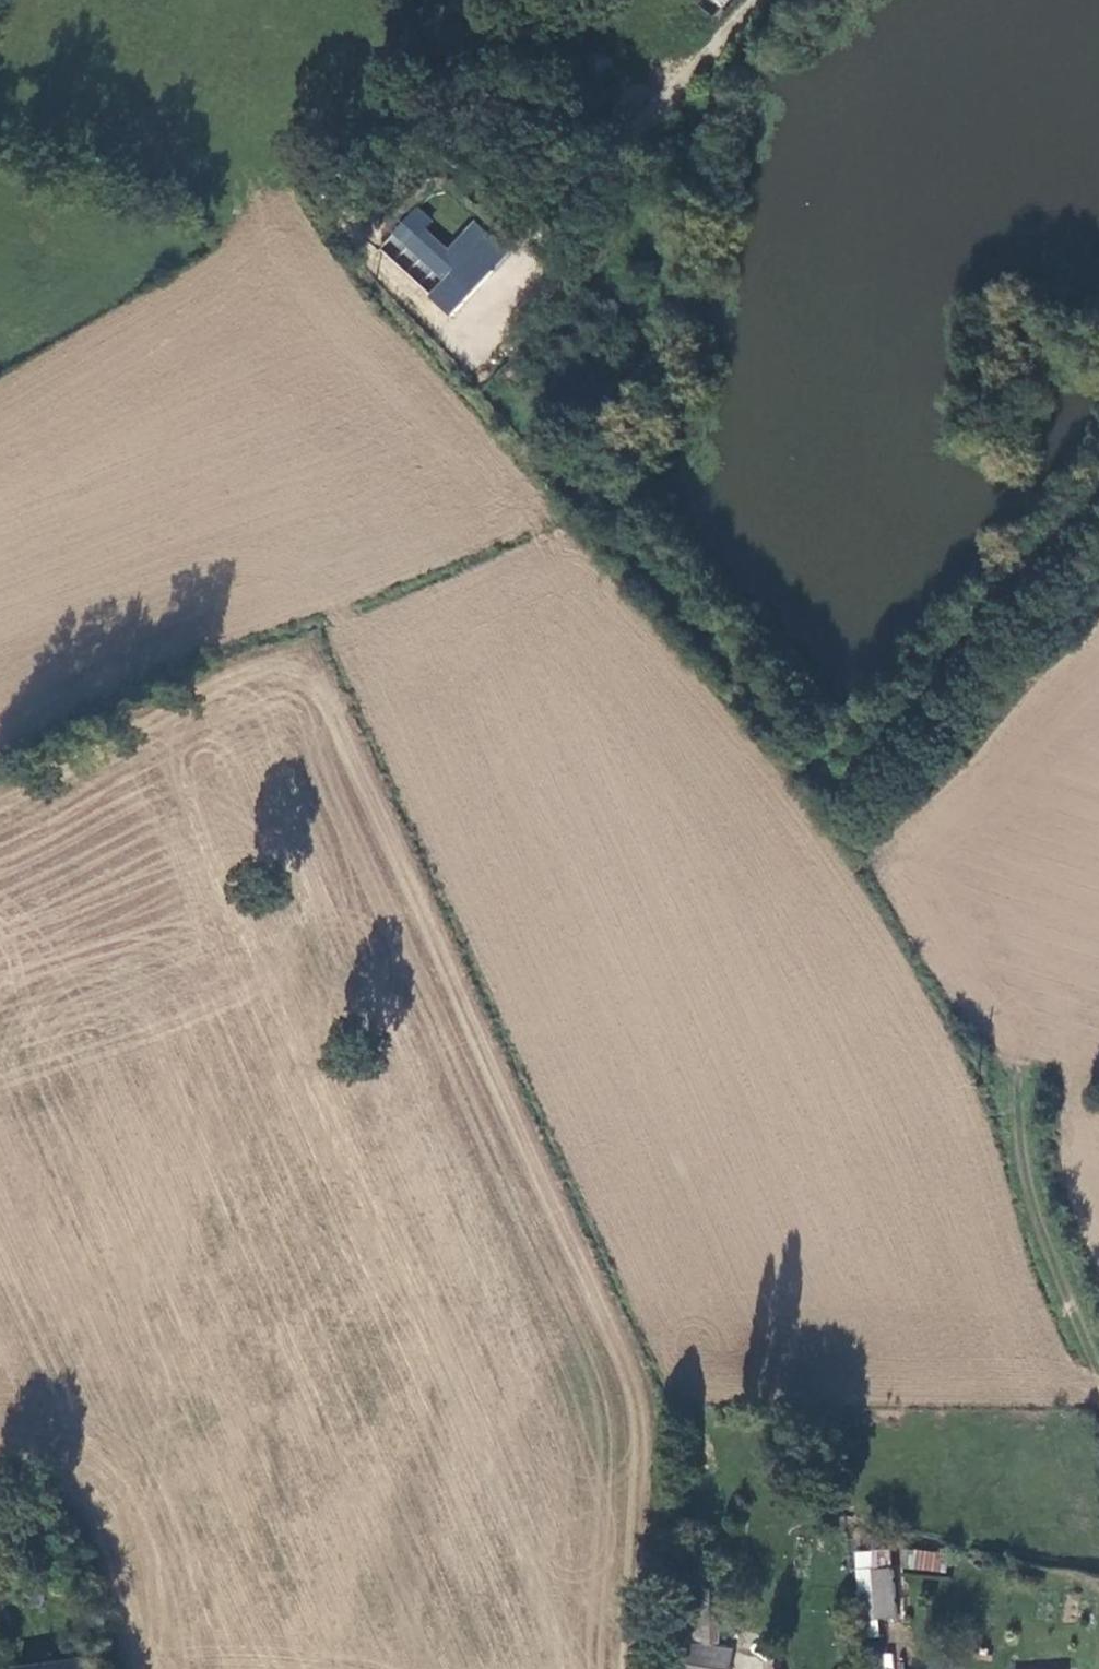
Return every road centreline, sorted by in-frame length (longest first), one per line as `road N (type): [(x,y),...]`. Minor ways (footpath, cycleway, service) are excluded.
road 1 (track): [(1098,1371),(1028,1204),(1014,1084)]

